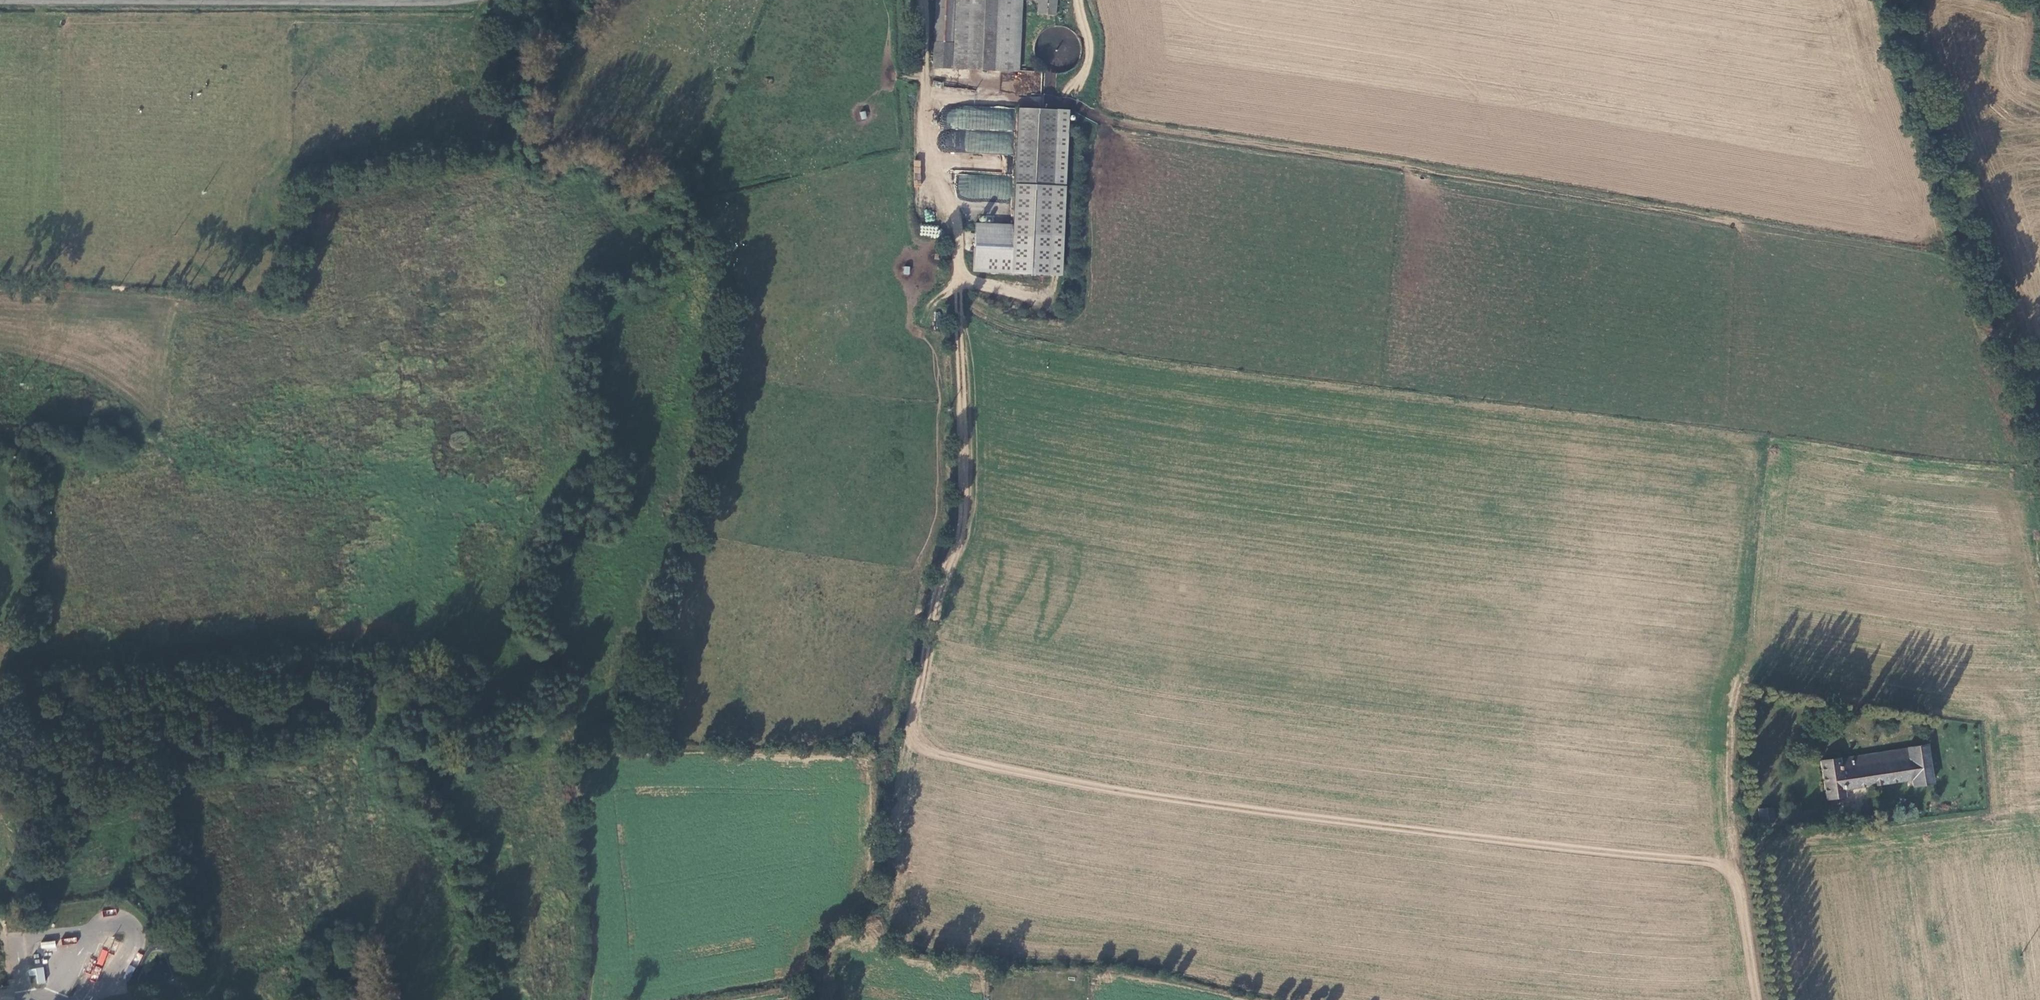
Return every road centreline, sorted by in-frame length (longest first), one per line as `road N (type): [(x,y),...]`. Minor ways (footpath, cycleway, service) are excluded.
road 1 (unclassified): [(446,0),(0,3)]

